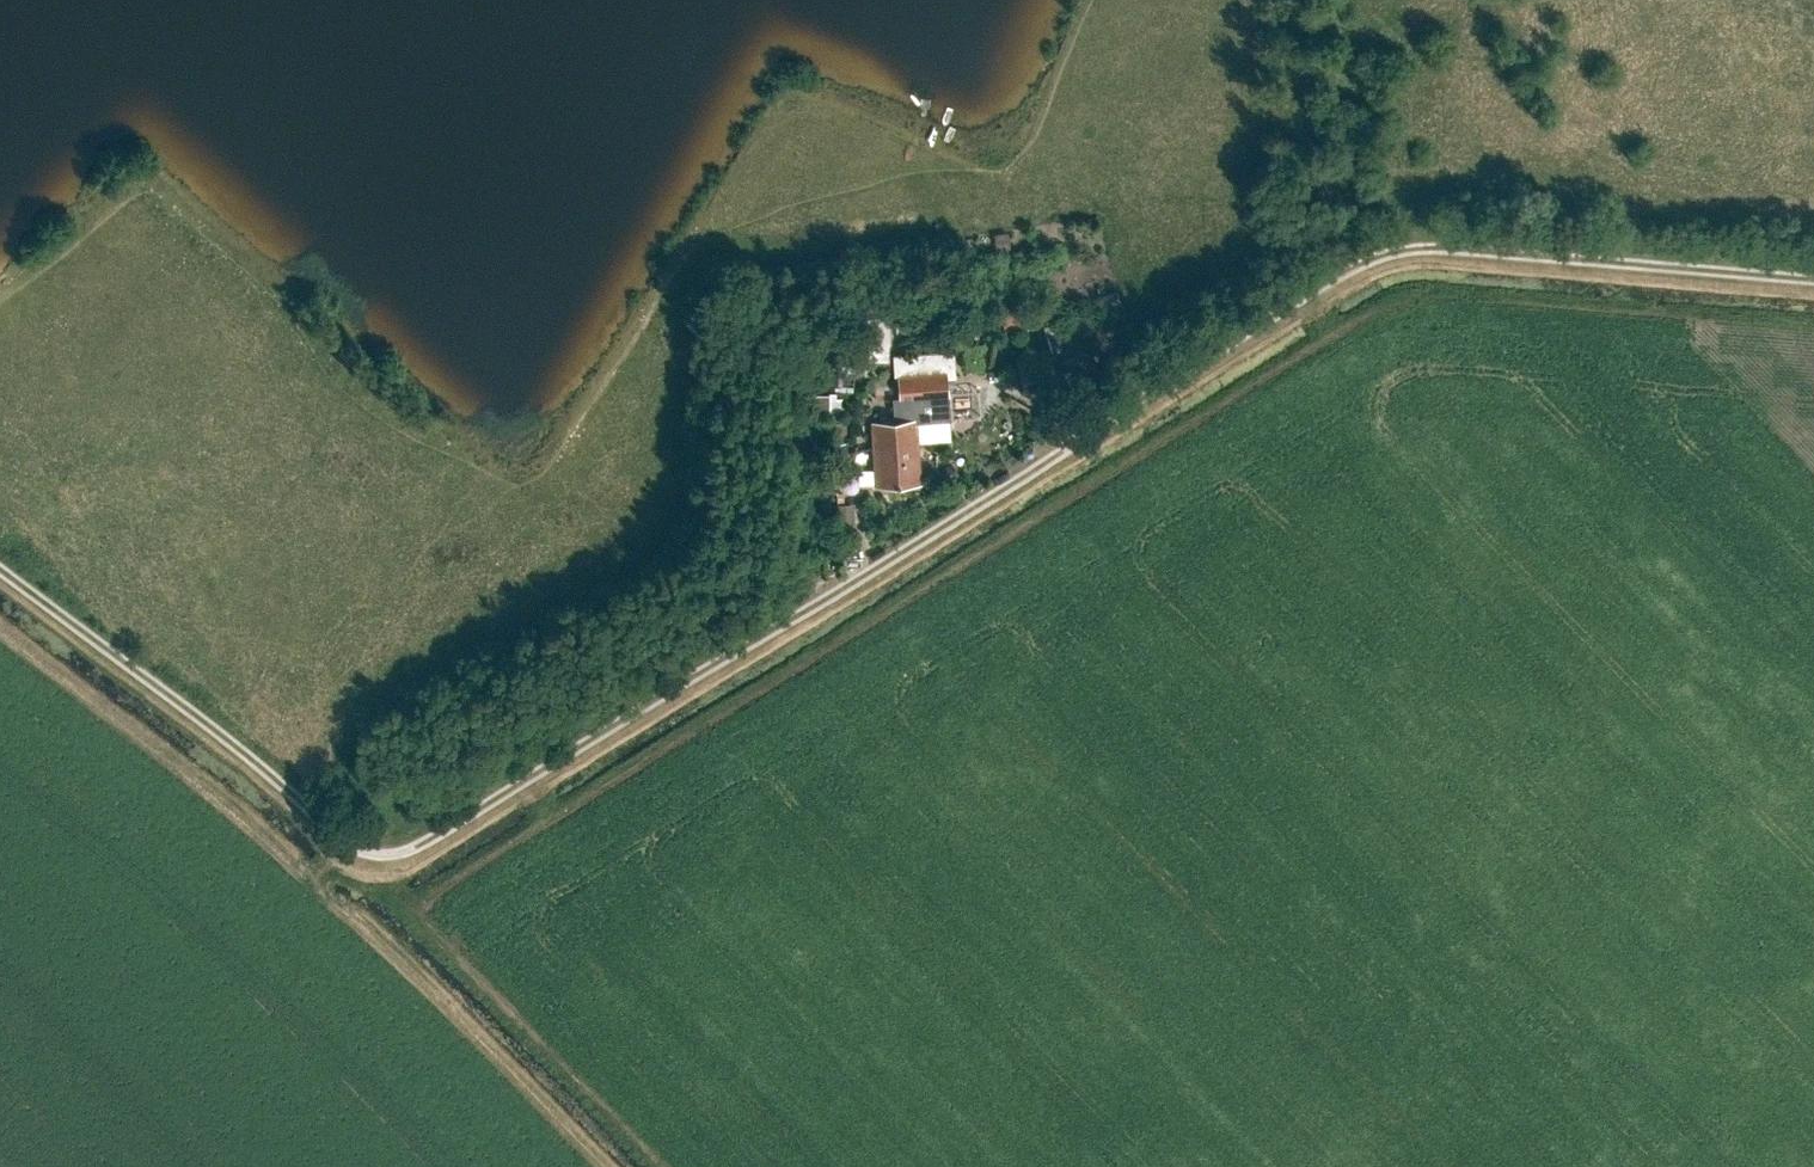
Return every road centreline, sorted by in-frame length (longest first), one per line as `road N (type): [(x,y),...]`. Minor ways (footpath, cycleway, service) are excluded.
road 1 (track): [(0,569),(239,748),(340,841),(390,856),(428,841),(1361,265),(1440,248),(1813,281)]

